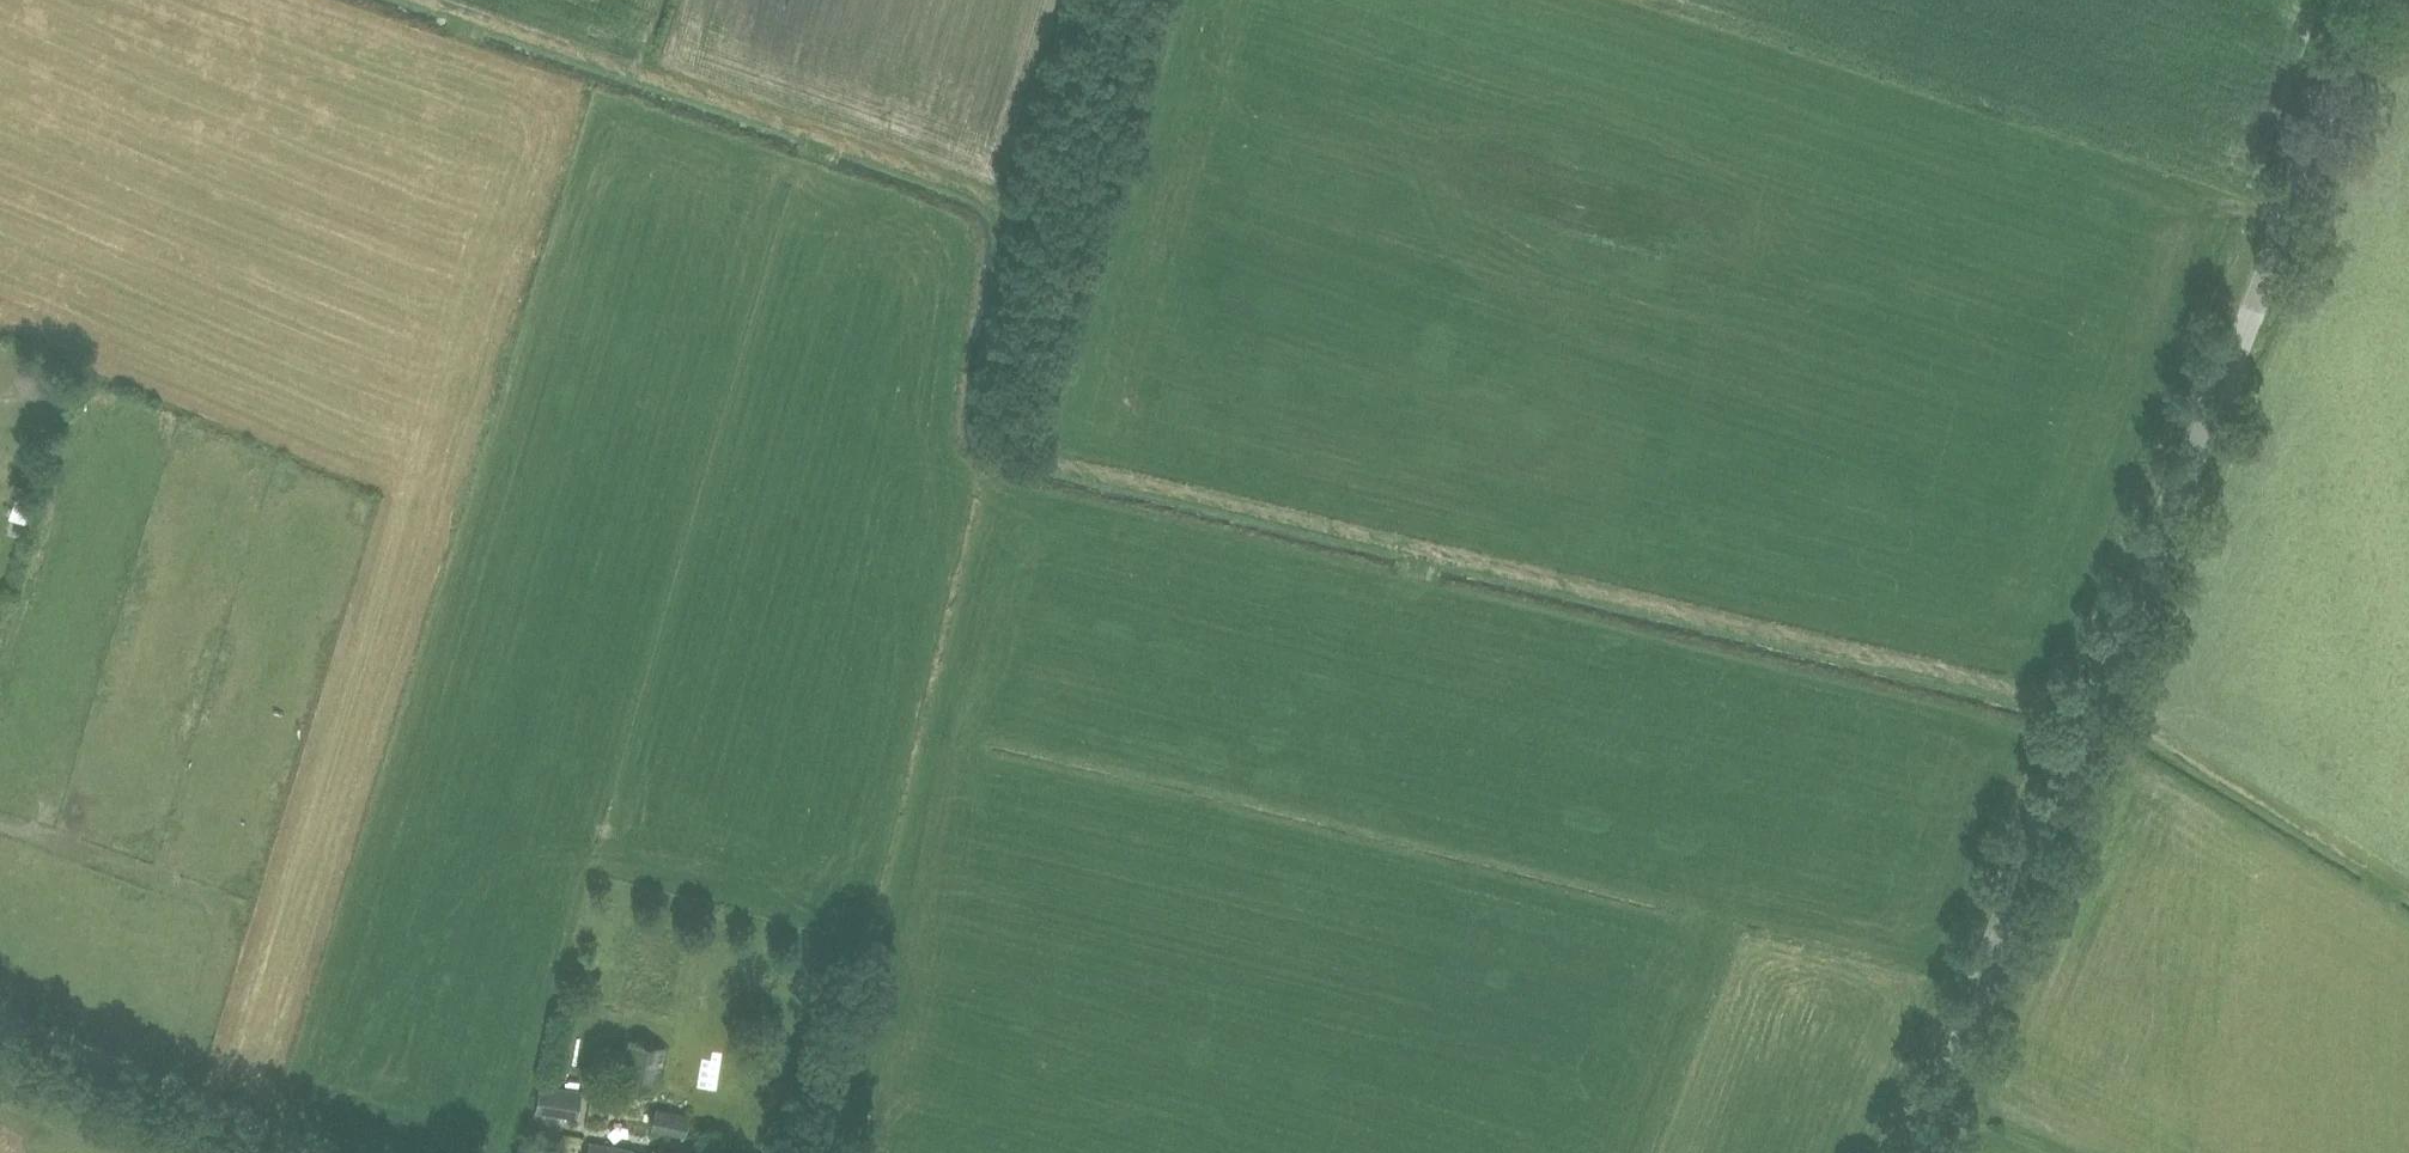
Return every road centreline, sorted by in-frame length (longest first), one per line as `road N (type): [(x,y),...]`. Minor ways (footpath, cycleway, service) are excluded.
road 1 (unclassified): [(1919,1152),(2378,0)]
road 2 (unclassified): [(327,1152),(0,1020)]

